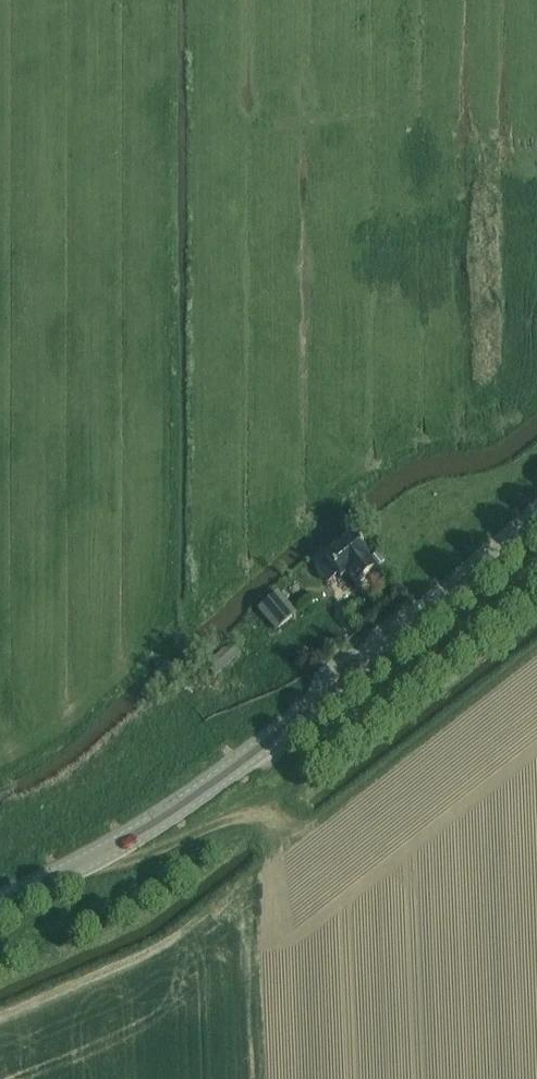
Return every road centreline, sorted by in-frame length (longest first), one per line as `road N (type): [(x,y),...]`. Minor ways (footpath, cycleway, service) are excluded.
road 1 (secondary): [(0,900),(195,794),(536,511)]

